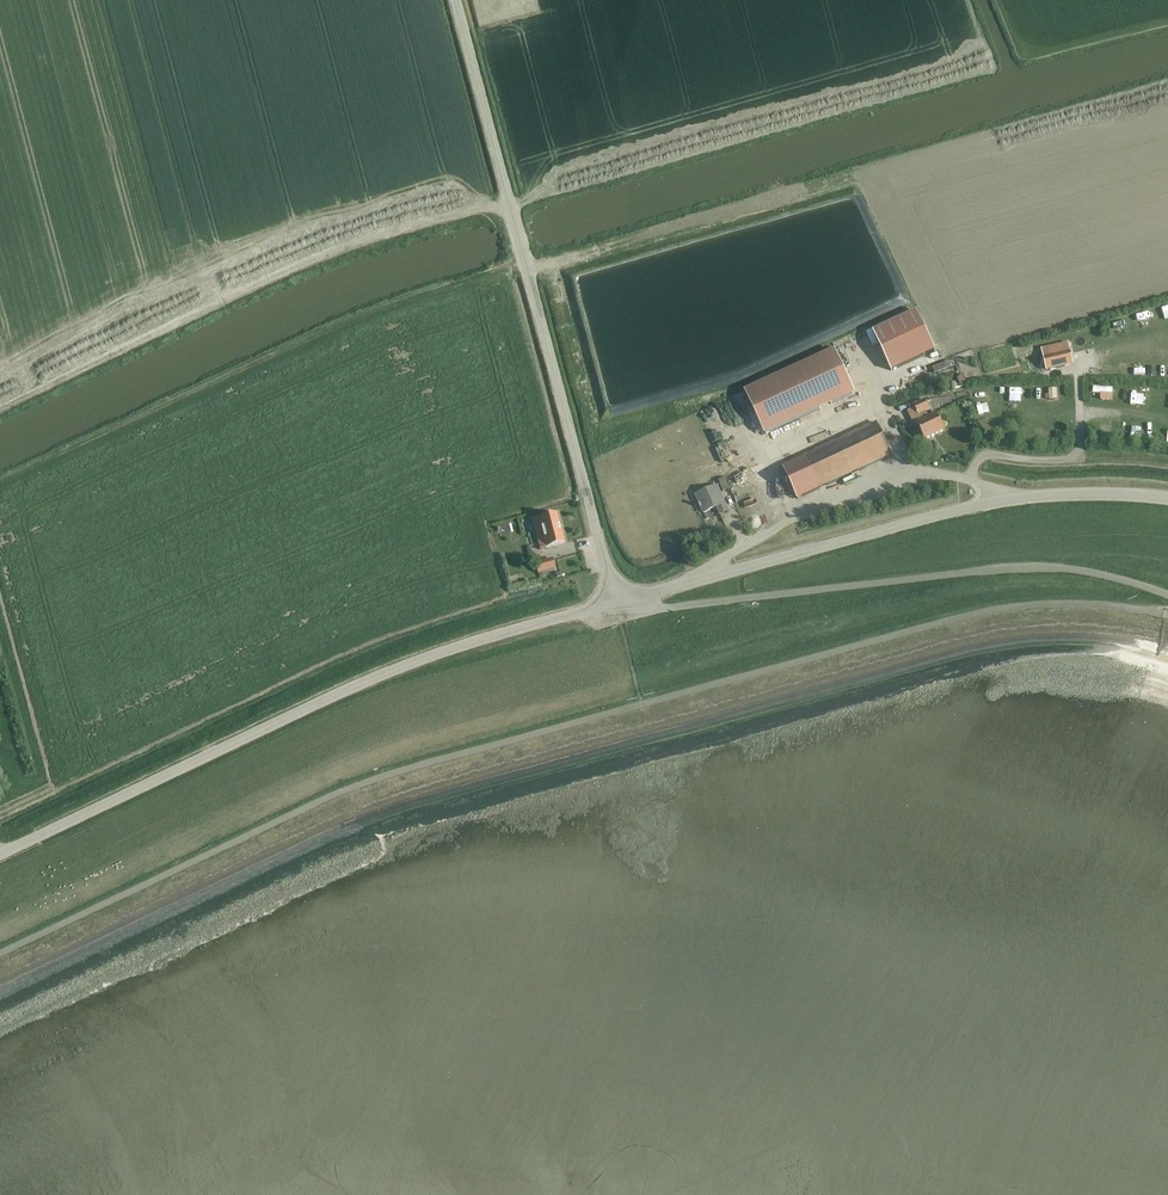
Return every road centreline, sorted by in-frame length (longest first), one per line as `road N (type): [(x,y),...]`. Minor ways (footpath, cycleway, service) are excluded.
road 1 (unclassified): [(0,857),(410,663),(613,603)]
road 2 (unclassified): [(613,603),(455,0)]
road 3 (unclassified): [(1167,498),(1003,501),(642,598)]

